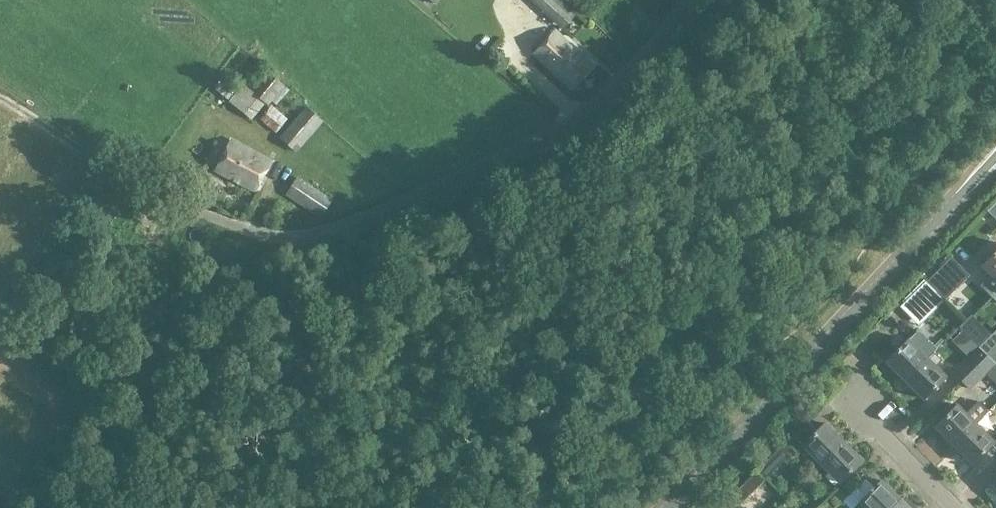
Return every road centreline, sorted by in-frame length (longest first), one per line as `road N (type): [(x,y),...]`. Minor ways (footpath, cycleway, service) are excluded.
road 1 (unclassified): [(686,0),(626,74),(565,122),(372,213),(305,234),(255,230),(173,201),(0,97)]
road 2 (tertiary): [(672,507),(995,159)]
road 3 (residential): [(955,507),(850,405)]

